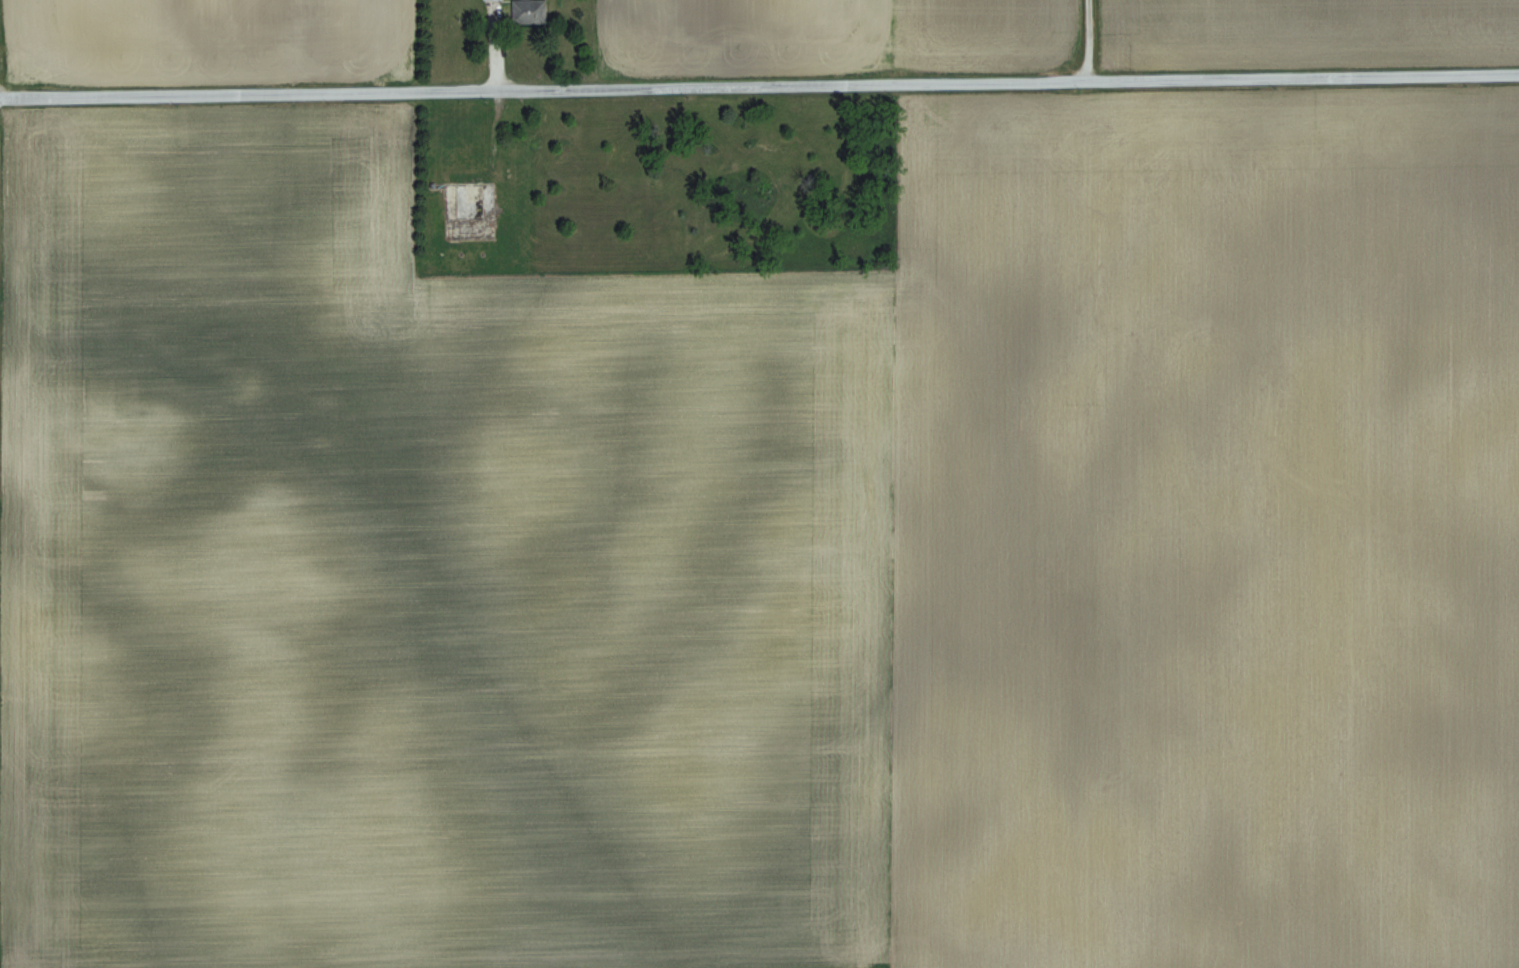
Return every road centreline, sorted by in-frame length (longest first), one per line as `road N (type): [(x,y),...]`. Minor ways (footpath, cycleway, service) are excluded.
road 1 (residential): [(0,102),(1518,67)]

